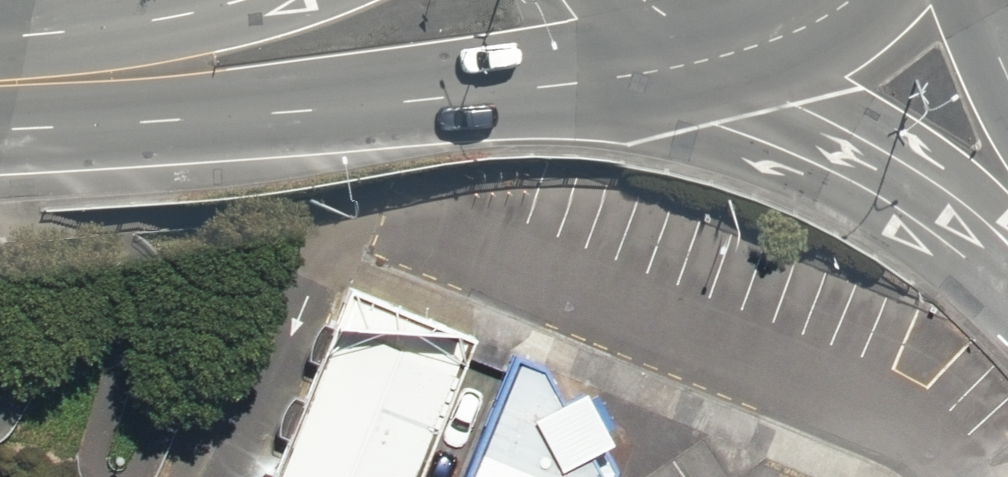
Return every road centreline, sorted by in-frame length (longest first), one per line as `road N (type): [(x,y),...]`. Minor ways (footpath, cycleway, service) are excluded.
road 1 (unclassified): [(957,476),(772,371),(348,228),(225,476)]
road 2 (secondary): [(697,33),(563,87),(0,129)]
road 3 (secondary): [(1007,251),(938,189),(826,117),(730,39)]
road 4 (secondary): [(0,36),(221,0)]
road 5 (secondary): [(858,0),(812,27),(730,39)]

